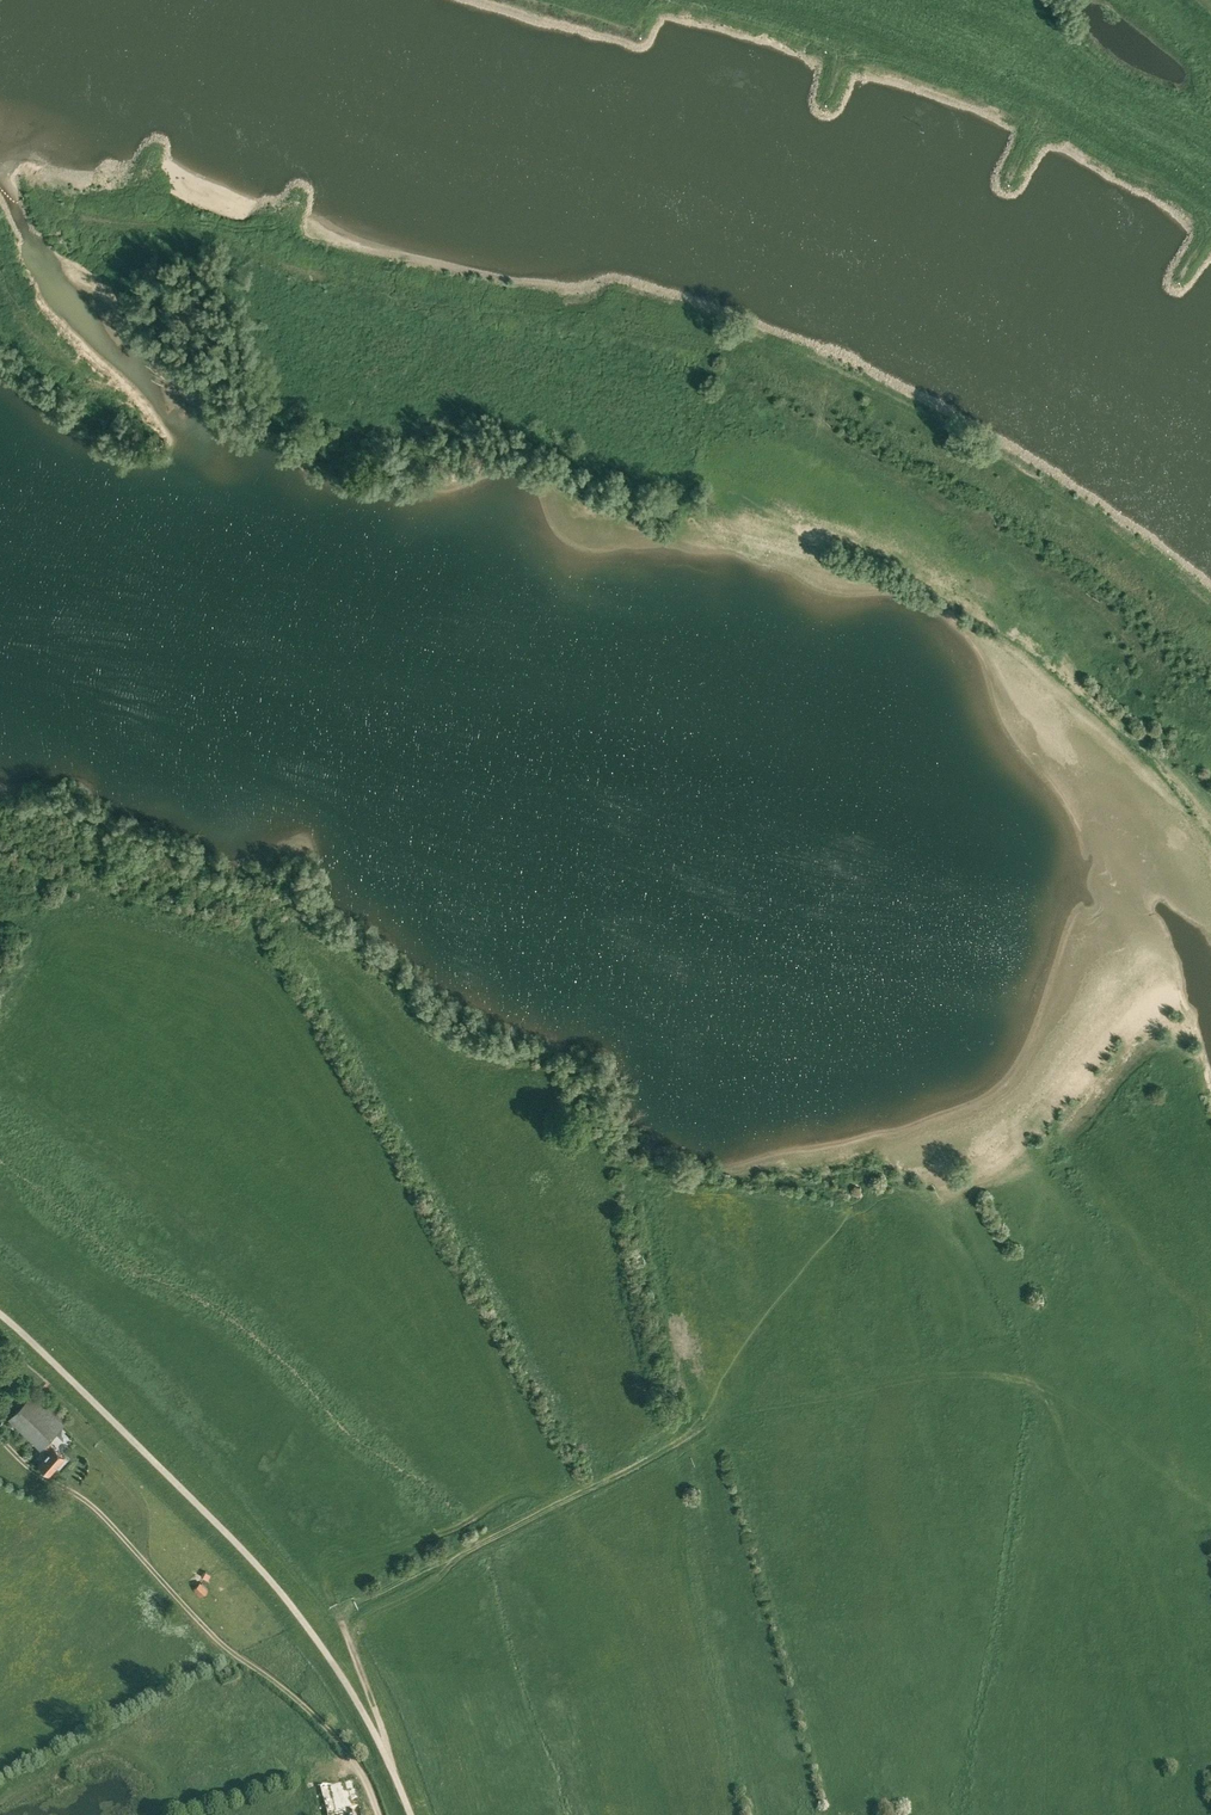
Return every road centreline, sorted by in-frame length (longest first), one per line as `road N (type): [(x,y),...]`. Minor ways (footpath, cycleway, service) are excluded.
road 1 (track): [(340,1619),(678,1440),(860,1201)]
road 2 (track): [(0,1313),(281,1592),(353,1695),(411,1814)]
road 3 (track): [(386,1753),(333,1605)]

